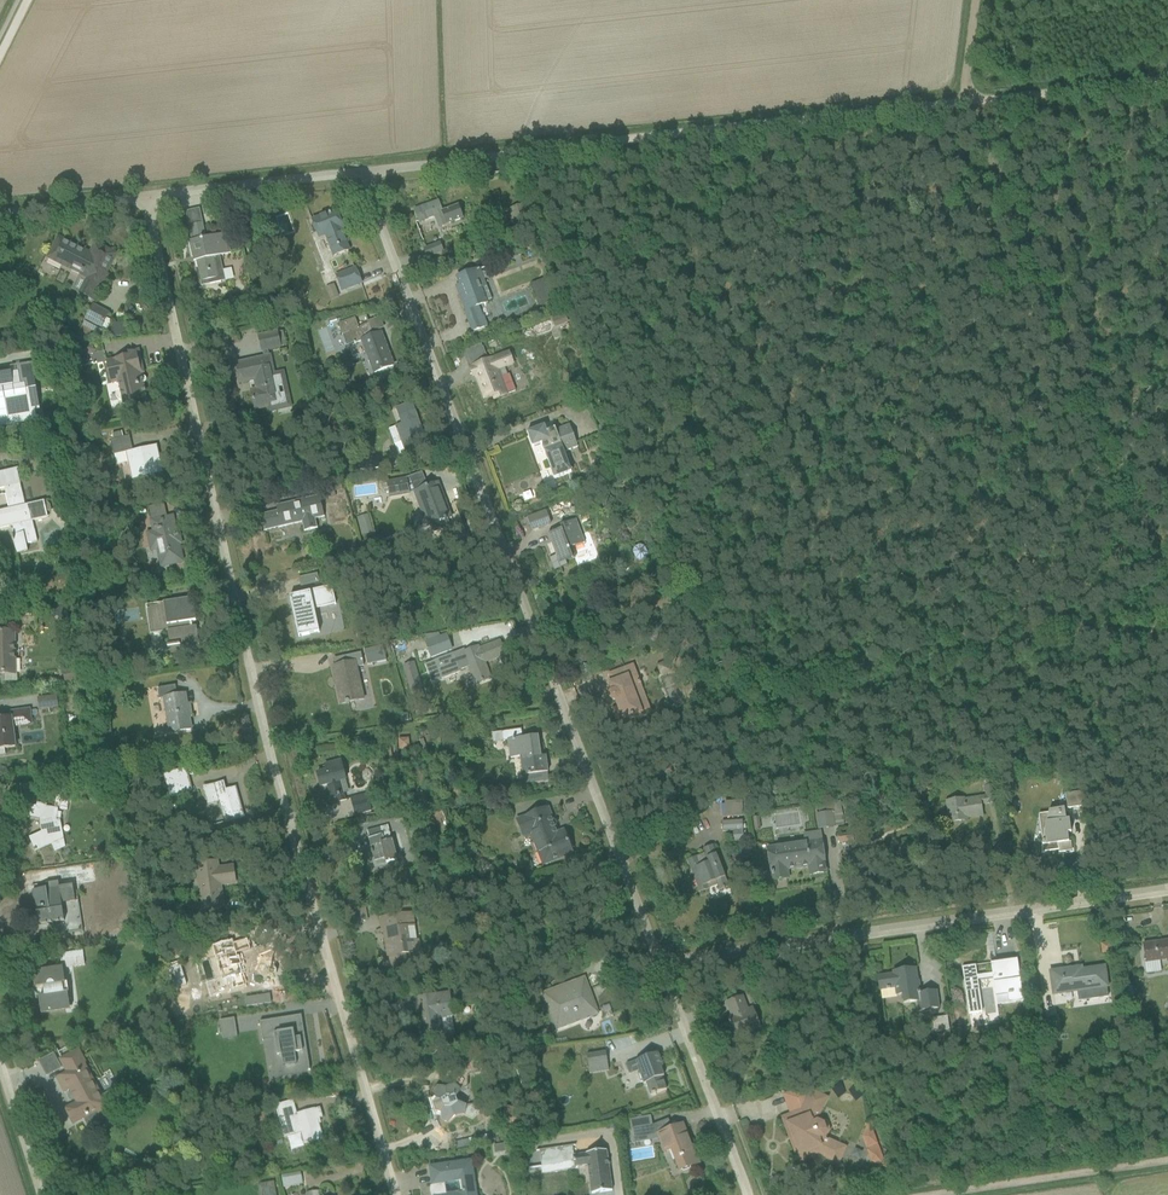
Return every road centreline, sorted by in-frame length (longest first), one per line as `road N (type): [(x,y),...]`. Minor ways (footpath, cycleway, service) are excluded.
road 1 (residential): [(145,198),(259,712),(394,1194)]
road 2 (residential): [(364,174),(661,966)]
road 3 (track): [(1167,579),(966,106)]
road 4 (residential): [(661,966),(1167,893)]
road 5 (track): [(505,158),(966,106)]
road 6 (residential): [(661,966),(747,1194)]
road 7 (track): [(935,1194),(1167,1162)]
road 8 (residential): [(145,198),(364,174)]
road 9 (track): [(966,106),(1167,83)]
road 10 (residential): [(0,214),(145,198)]
road 11 (residential): [(364,174),(505,158)]
road 12 (residential): [(41,1194),(0,1065)]

